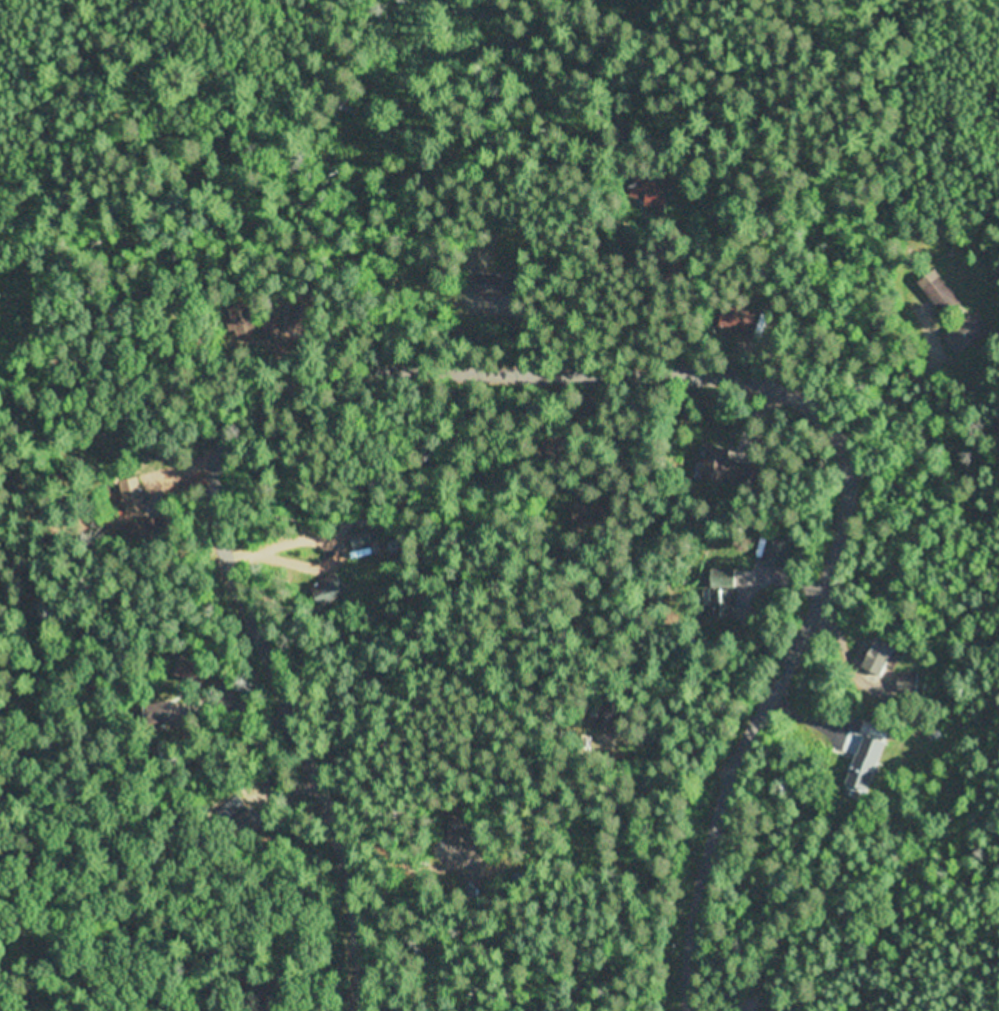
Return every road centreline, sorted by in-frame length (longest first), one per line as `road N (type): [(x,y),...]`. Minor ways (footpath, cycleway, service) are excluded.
road 1 (residential): [(222,453),(283,399),(354,371),(730,376),(790,396),(829,430),(848,468)]
road 2 (residential): [(363,1010),(339,833),(220,552),(222,453)]
road 3 (residential): [(848,468),(847,524),(782,684),(738,756),(696,905),(691,1010)]

